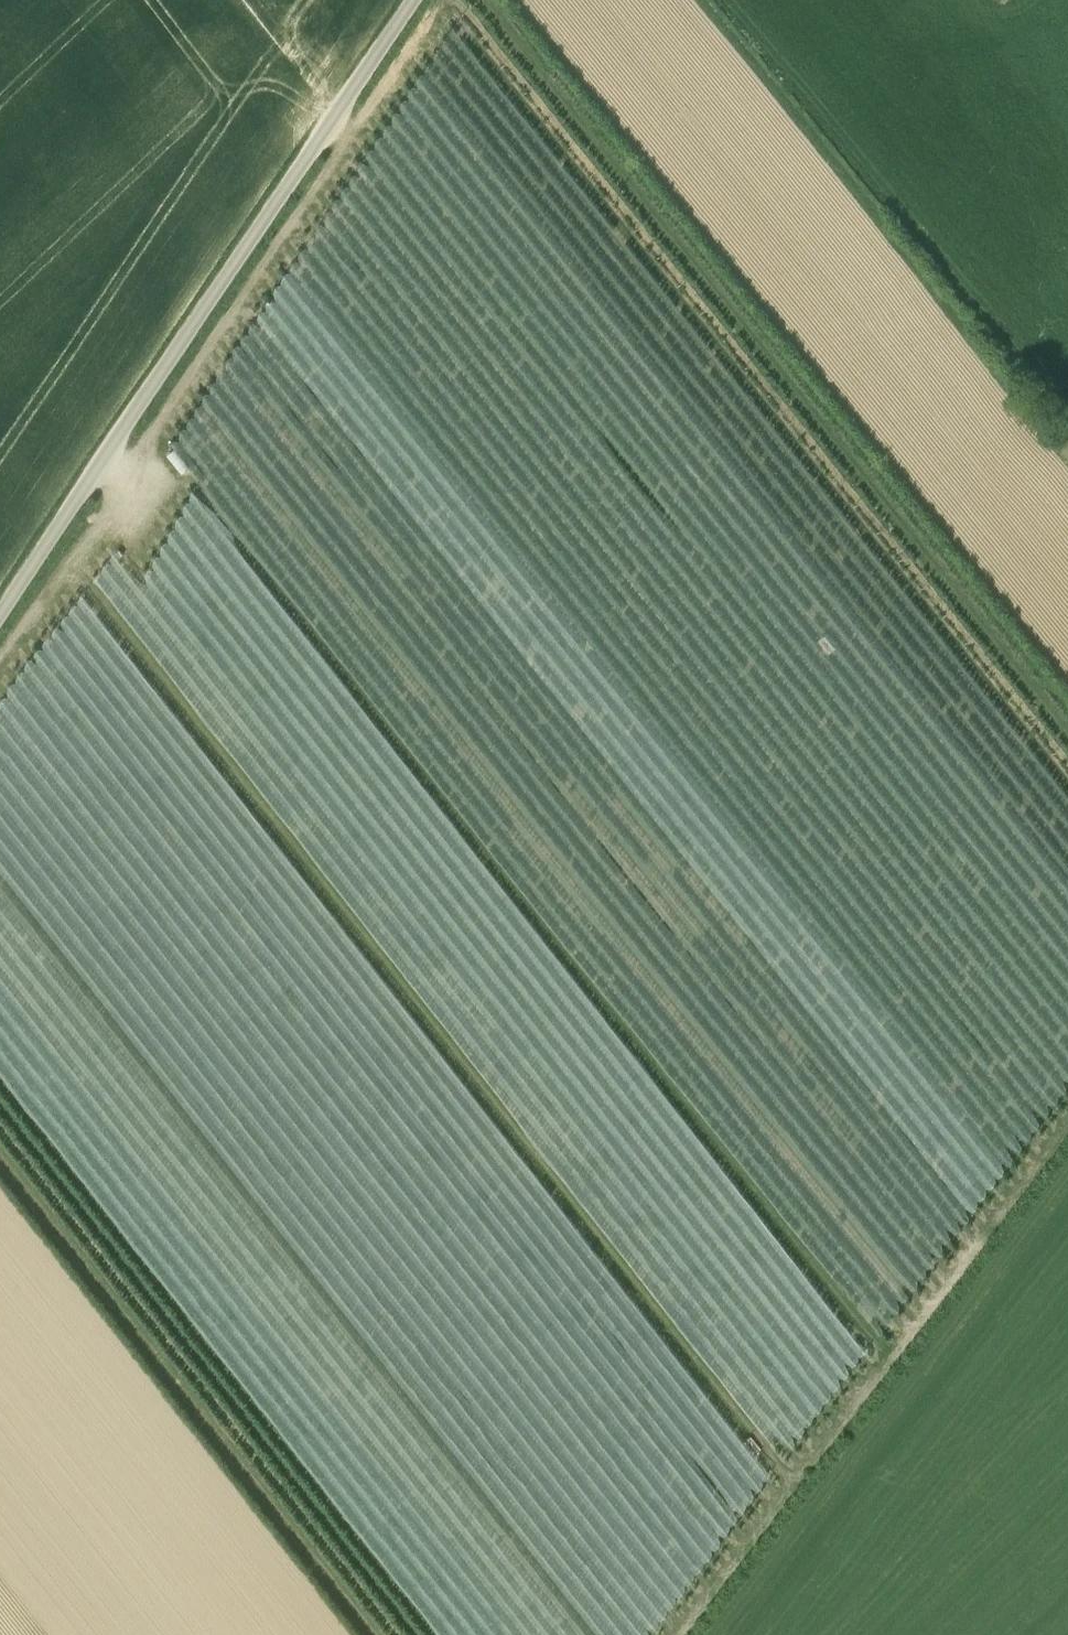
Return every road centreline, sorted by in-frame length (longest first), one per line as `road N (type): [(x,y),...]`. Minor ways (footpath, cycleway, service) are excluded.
road 1 (unclassified): [(0,615),(413,0)]
road 2 (track): [(701,0),(1054,442)]

